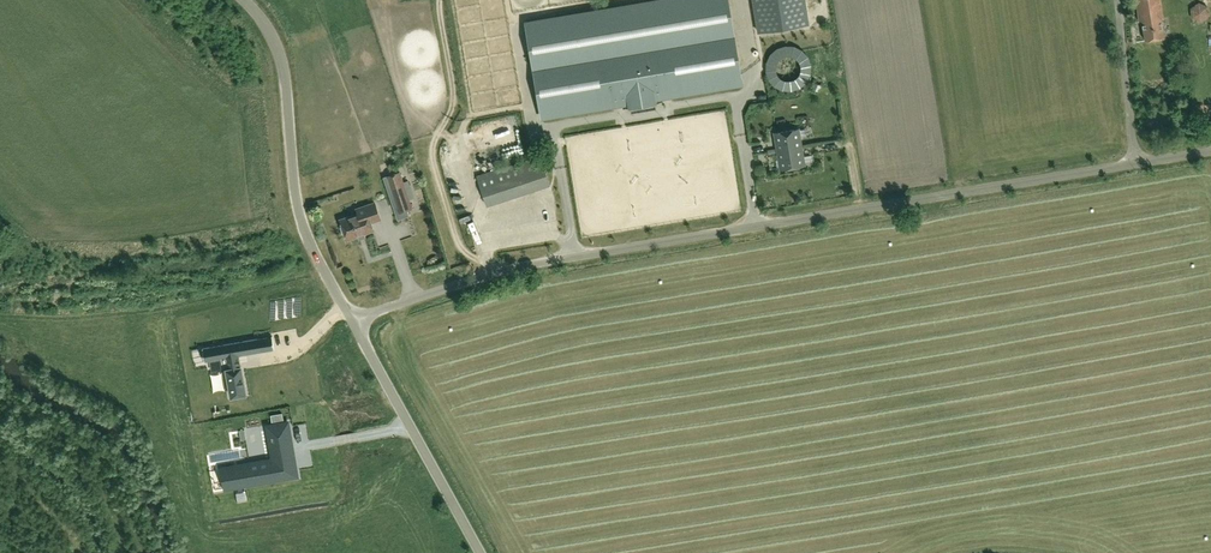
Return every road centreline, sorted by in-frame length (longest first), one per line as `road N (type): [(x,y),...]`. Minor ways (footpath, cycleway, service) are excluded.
road 1 (unclassified): [(352,322),(533,264),(1210,151)]
road 2 (unclassified): [(352,322),(306,234),(282,62),(244,0)]
road 3 (track): [(488,263),(456,241),(432,161),(454,101),(440,0)]
road 4 (unclassified): [(480,552),(352,322)]

